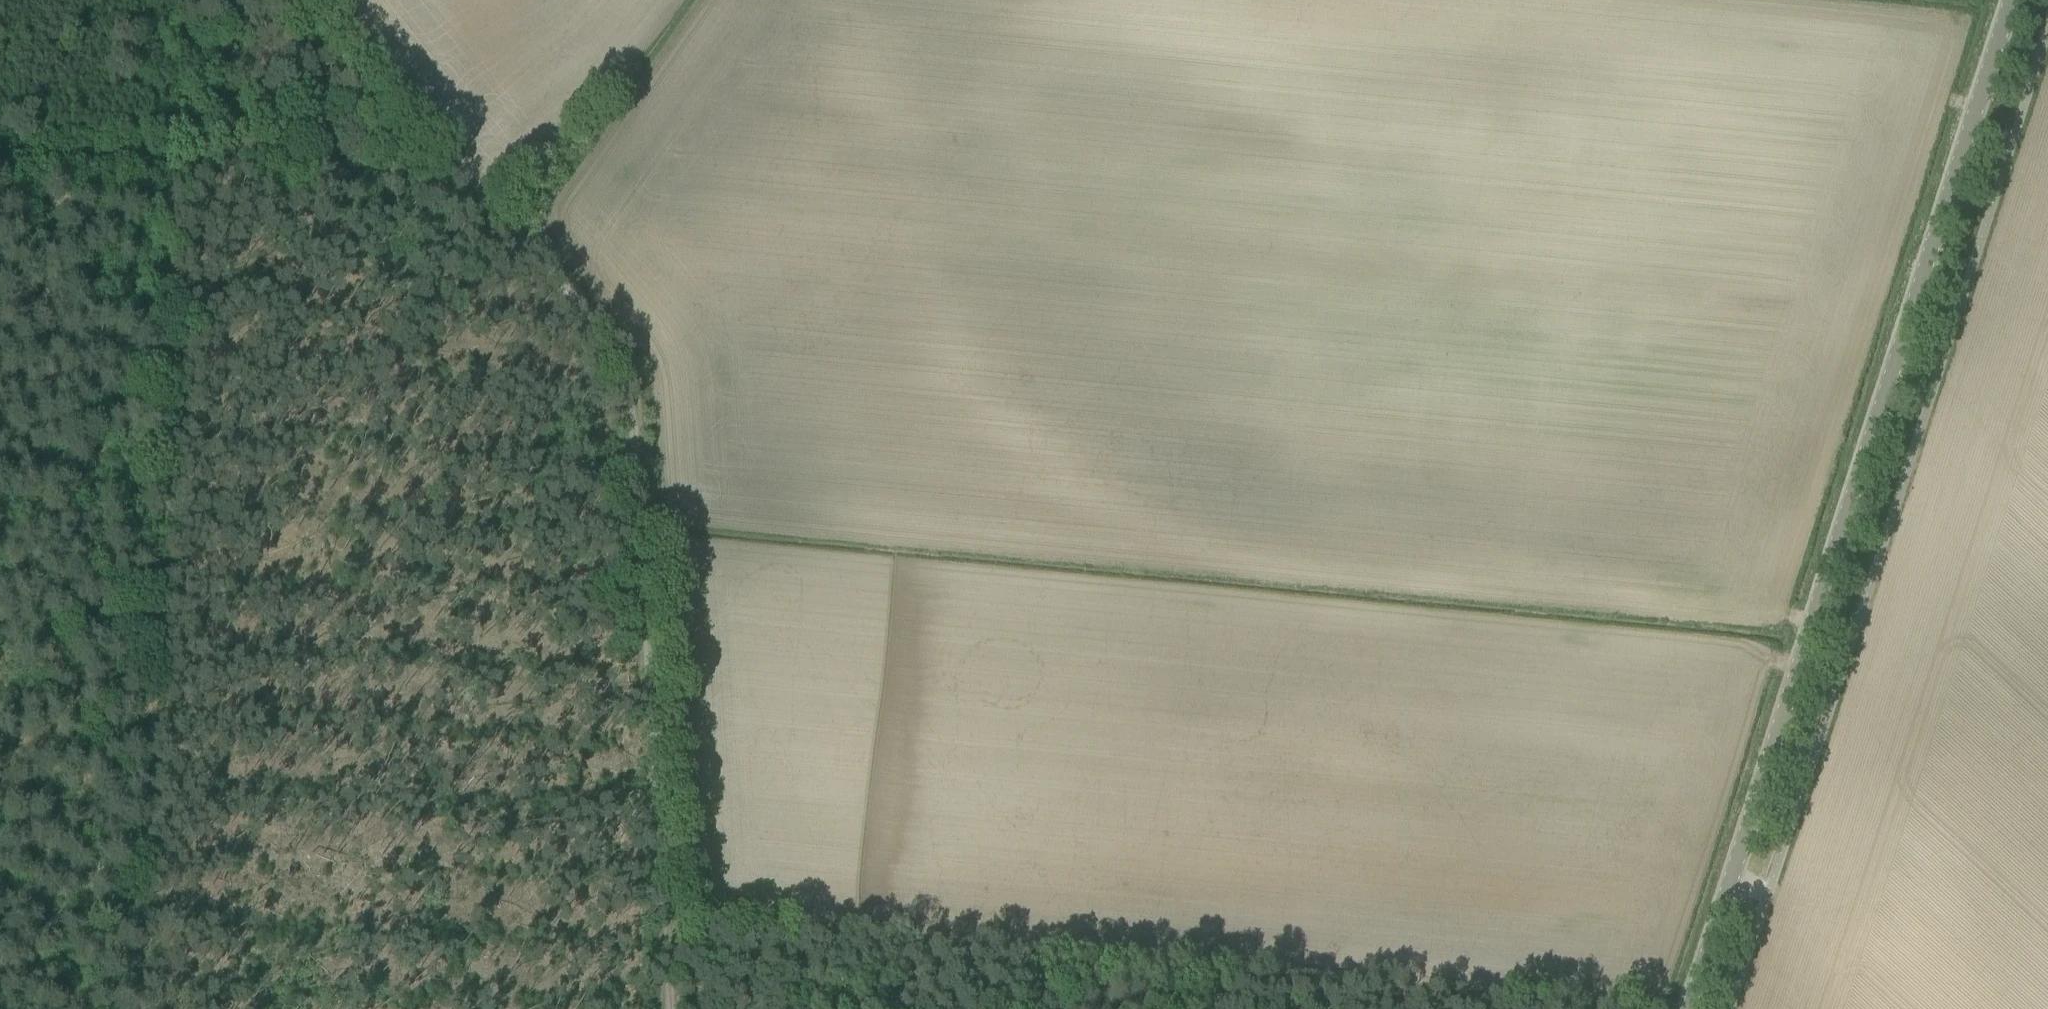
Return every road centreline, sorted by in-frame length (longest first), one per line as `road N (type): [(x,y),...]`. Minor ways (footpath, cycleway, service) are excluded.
road 1 (tertiary): [(1687,1008),(2012,0)]
road 2 (track): [(482,163),(0,148)]

